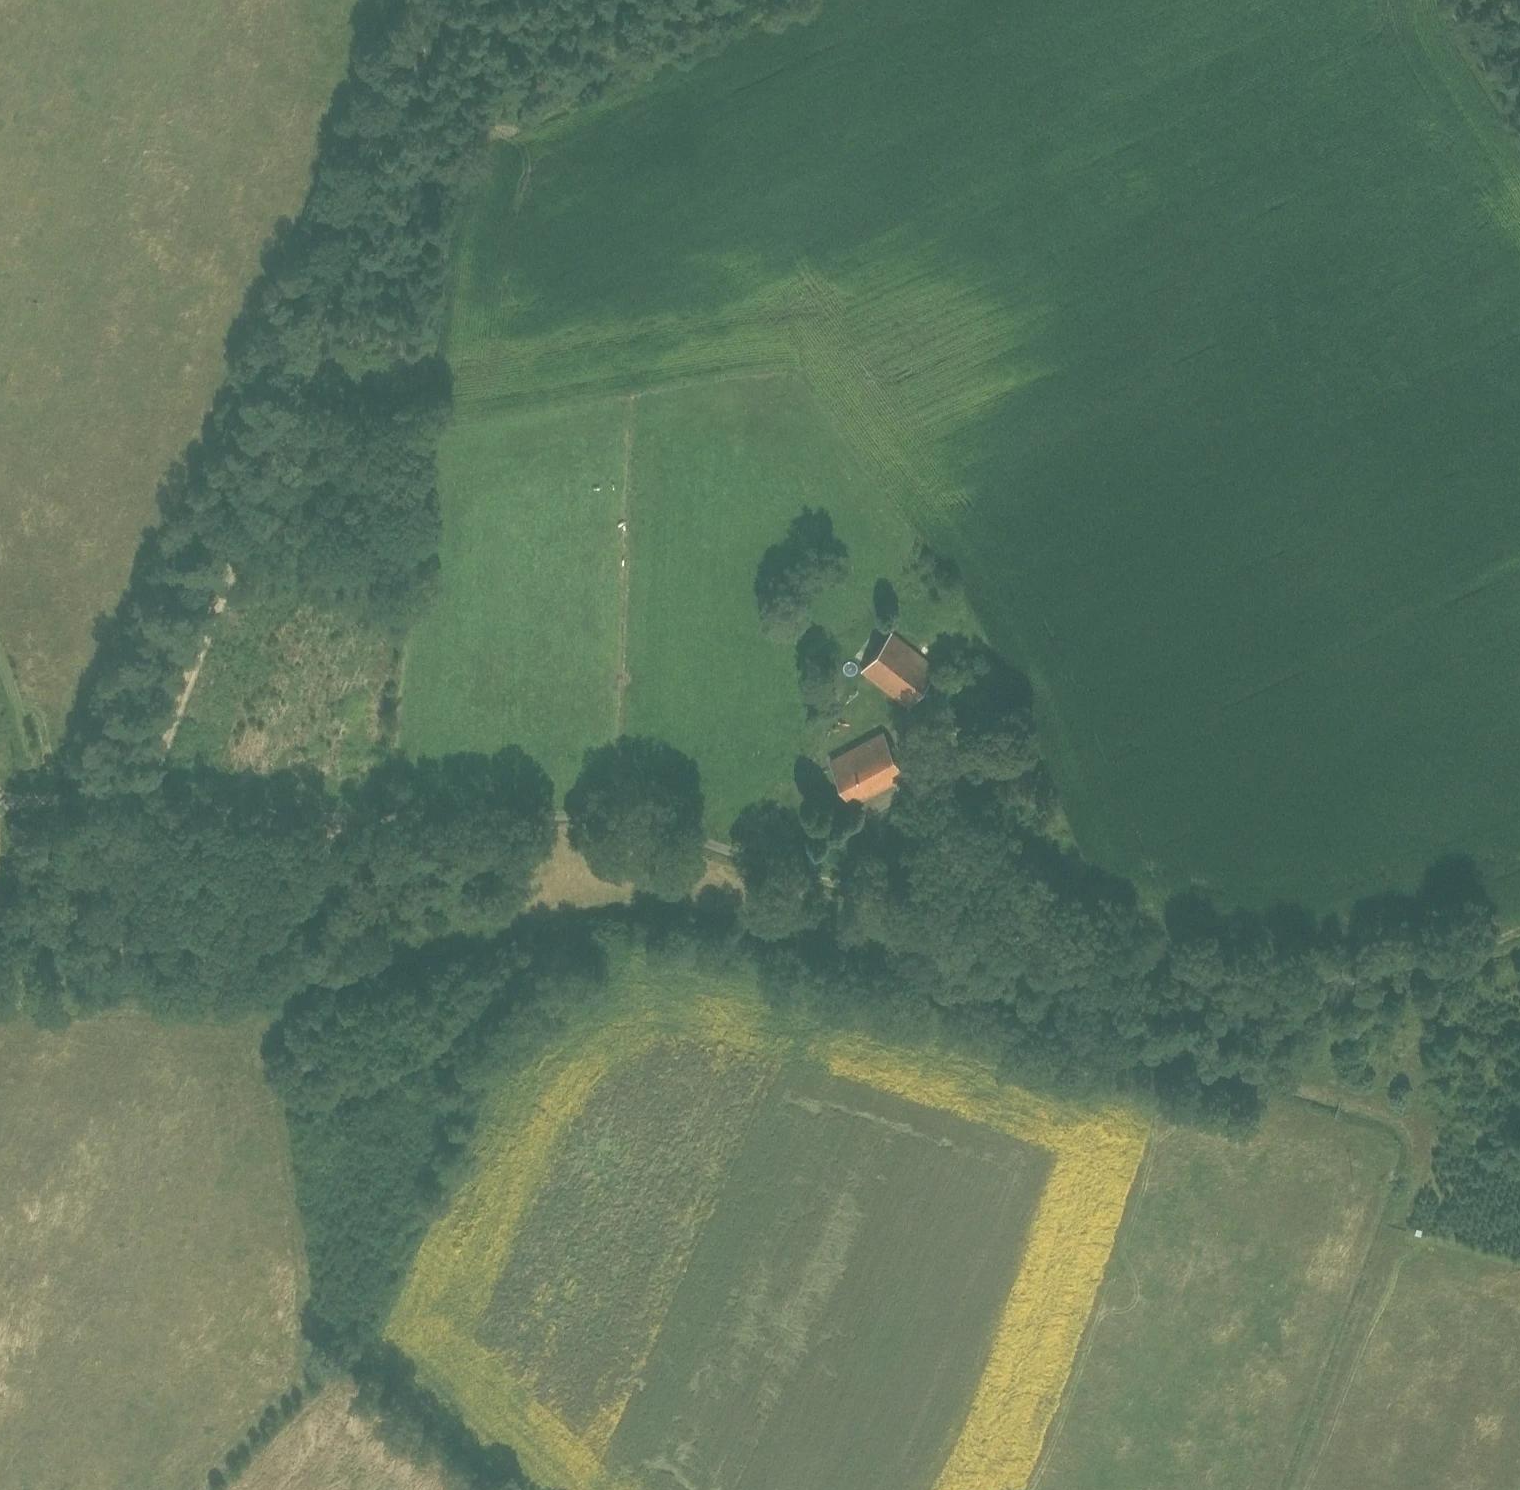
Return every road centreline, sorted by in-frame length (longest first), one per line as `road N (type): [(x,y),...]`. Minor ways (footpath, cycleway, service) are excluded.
road 1 (unclassified): [(0,805),(611,816),(797,868)]

